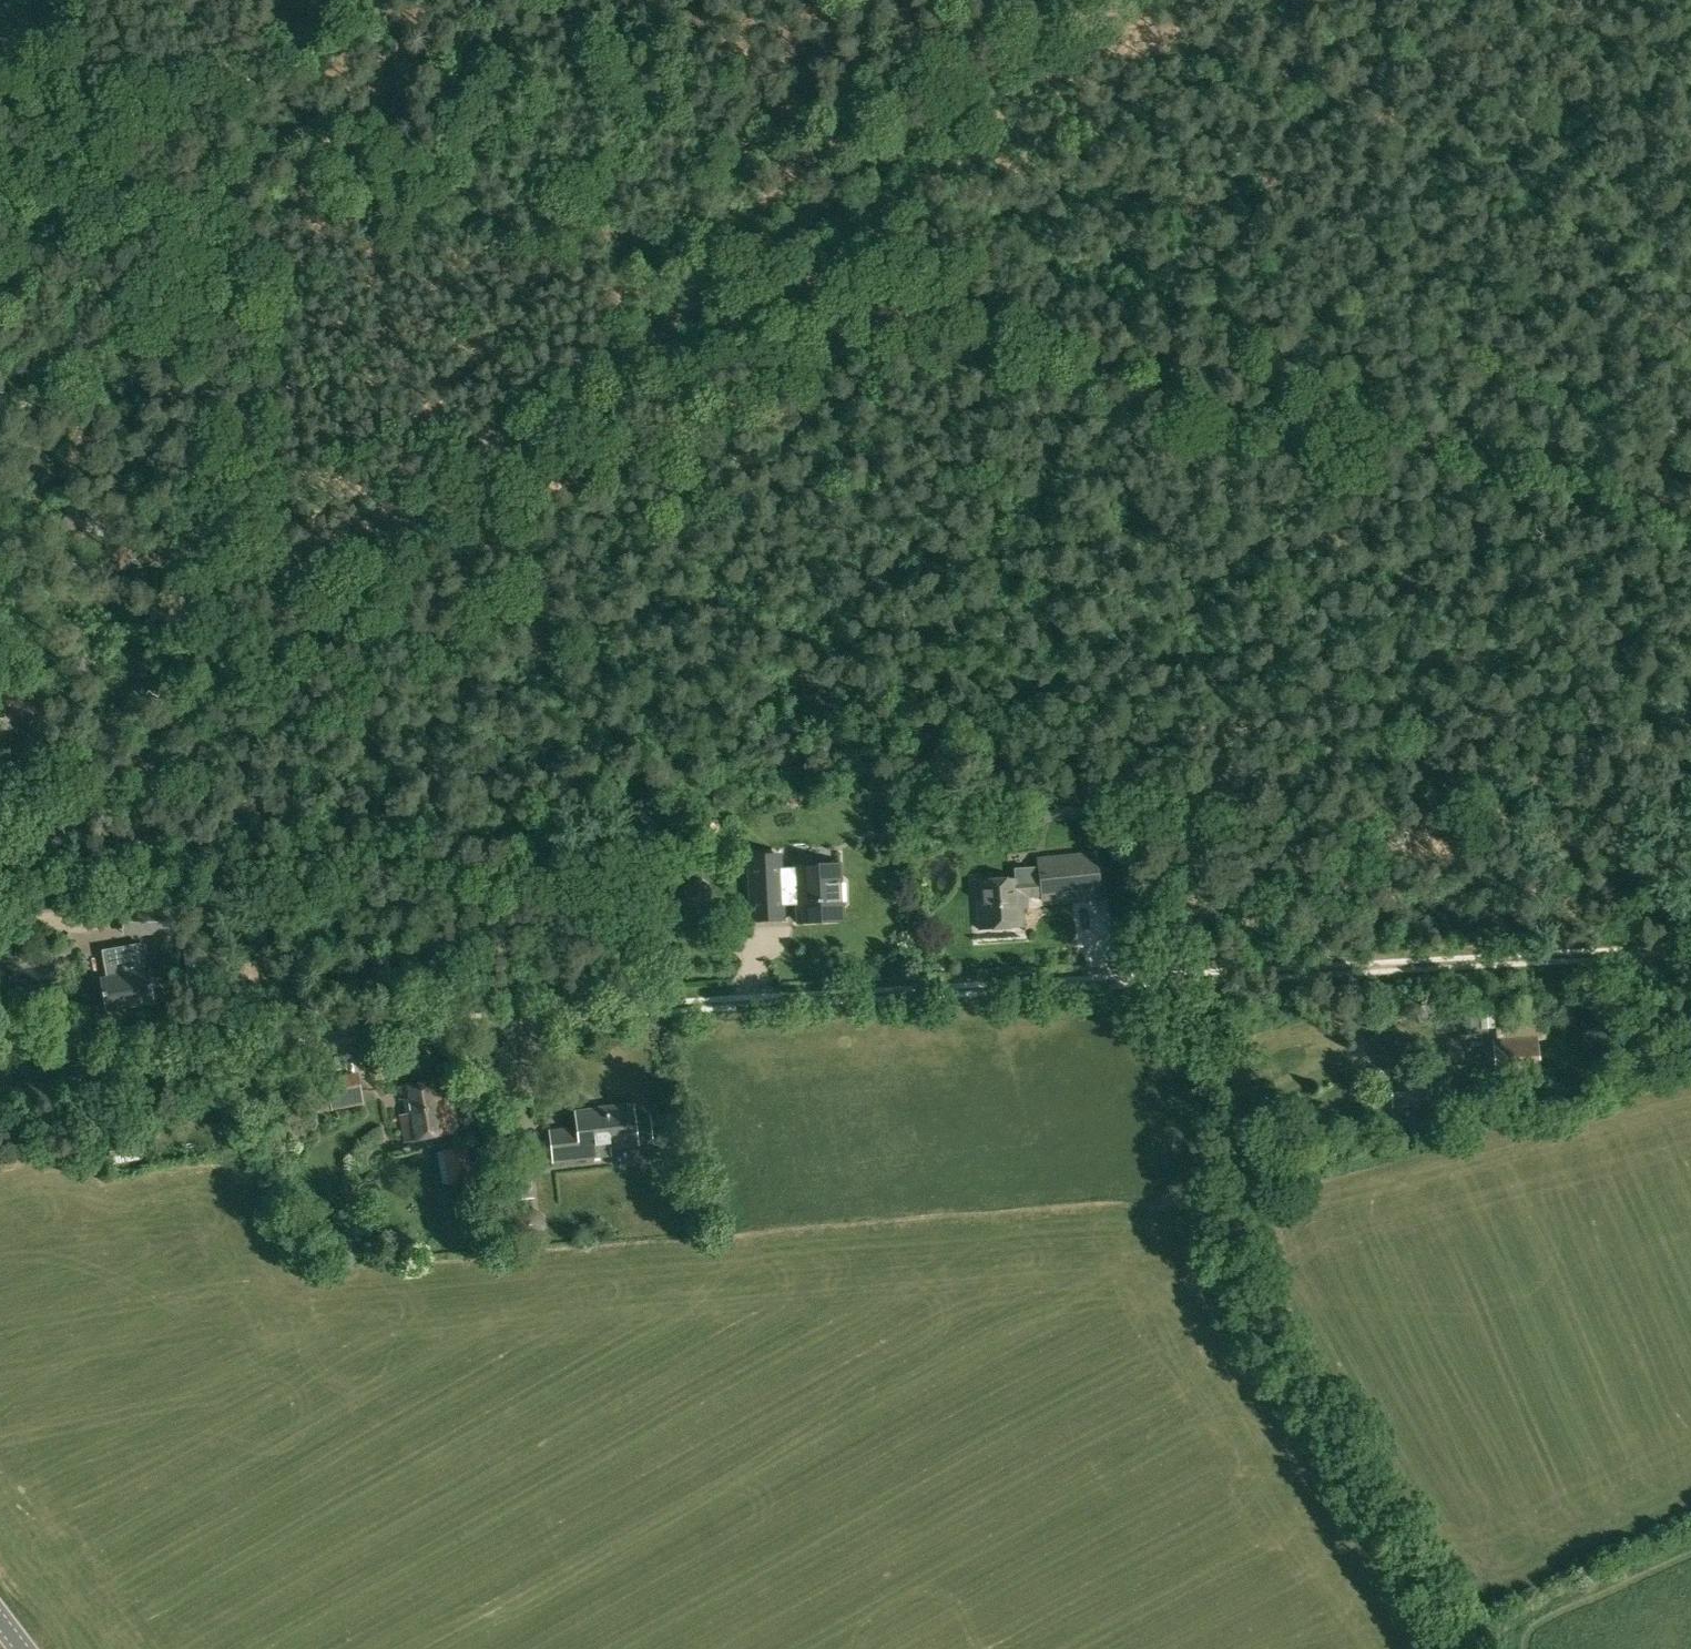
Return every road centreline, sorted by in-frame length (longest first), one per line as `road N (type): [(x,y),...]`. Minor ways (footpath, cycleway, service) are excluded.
road 1 (track): [(73,1085),(355,1031),(678,1000),(1634,955)]
road 2 (track): [(243,670),(735,273)]
road 3 (track): [(735,273),(1074,0)]
road 4 (unclassified): [(0,870),(243,670)]

